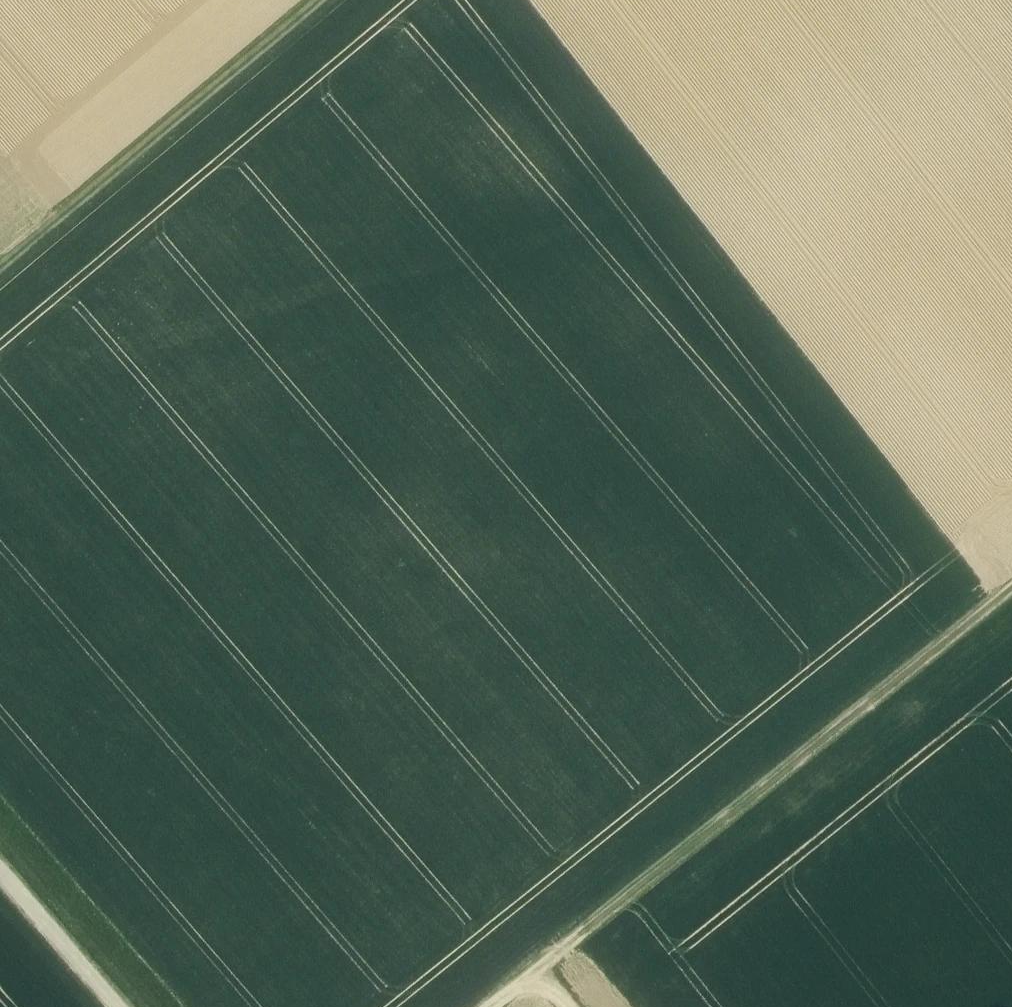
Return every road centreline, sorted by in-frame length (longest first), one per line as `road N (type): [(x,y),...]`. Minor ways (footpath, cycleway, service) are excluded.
road 1 (track): [(1011,588),(495,1006)]
road 2 (track): [(318,0),(0,268)]
road 3 (track): [(0,871),(118,1006)]

